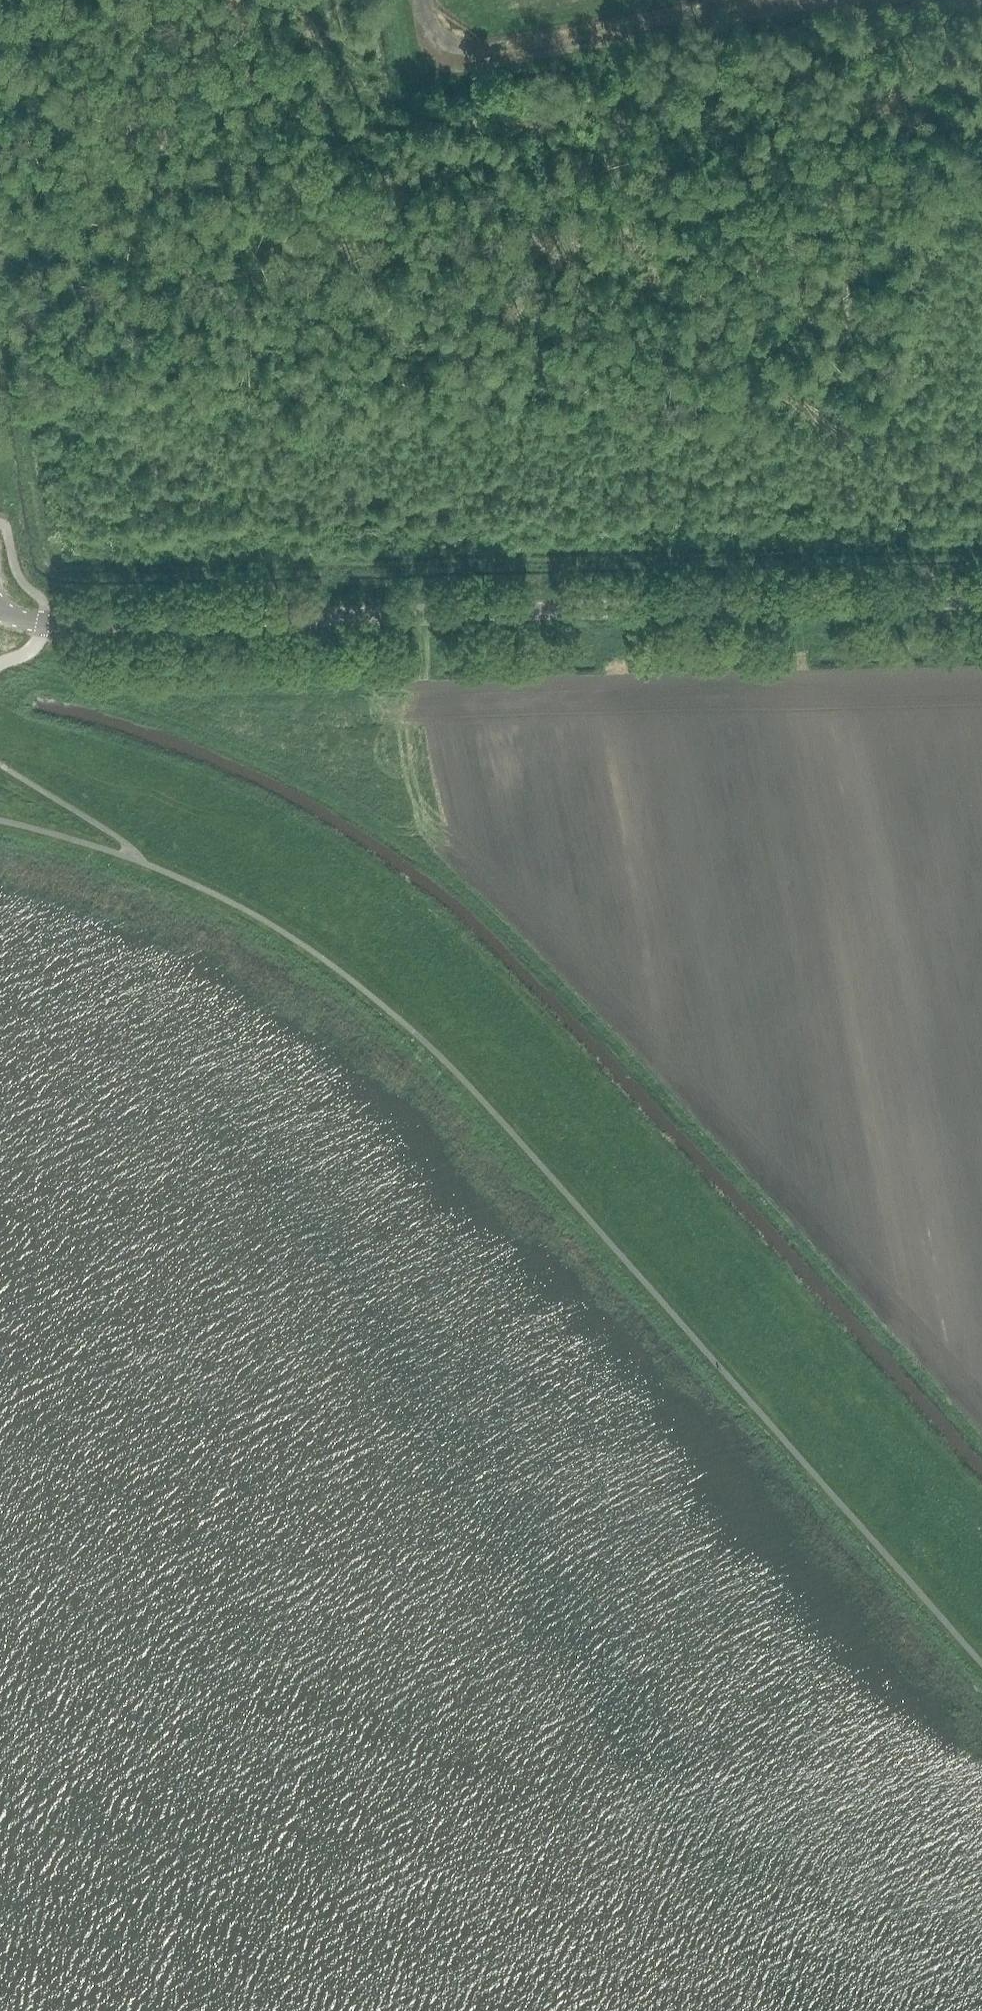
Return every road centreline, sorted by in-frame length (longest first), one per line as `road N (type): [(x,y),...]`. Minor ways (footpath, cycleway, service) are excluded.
road 1 (unclassified): [(0,610),(42,624),(981,605)]

